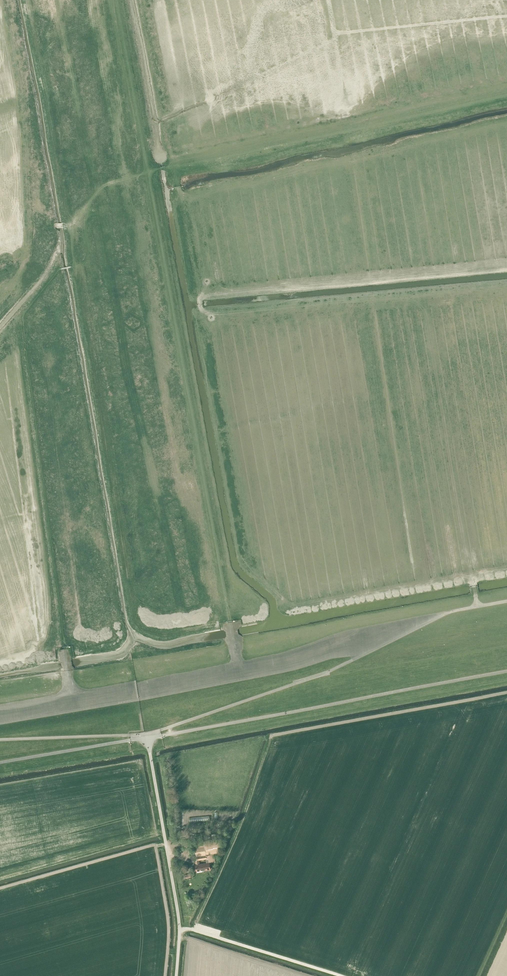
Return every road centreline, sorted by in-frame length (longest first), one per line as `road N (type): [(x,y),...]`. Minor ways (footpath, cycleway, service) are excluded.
road 1 (unclassified): [(506,671),(154,736)]
road 2 (unclassified): [(176,975),(179,928),(148,738)]
road 3 (unclassified): [(0,762),(148,738)]

